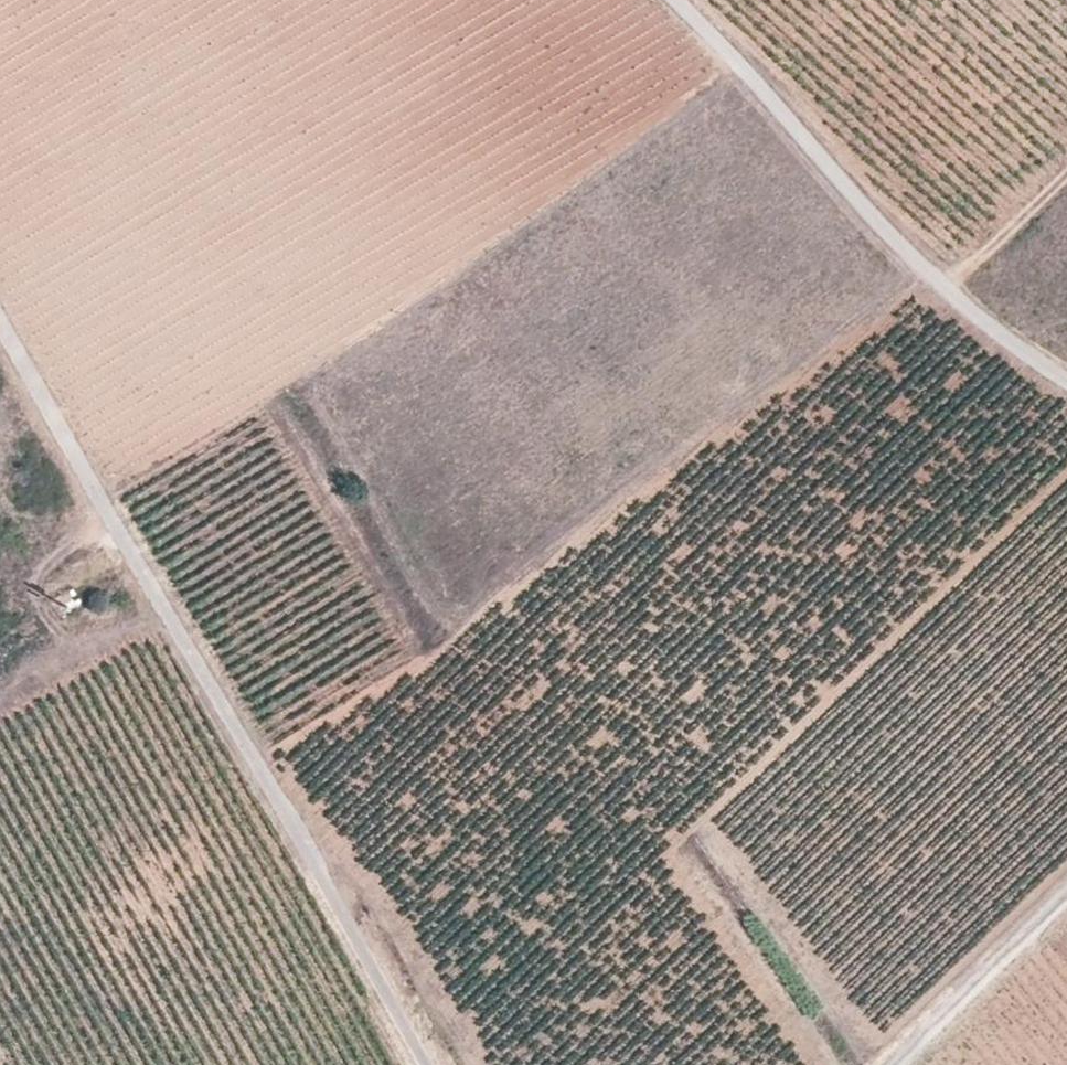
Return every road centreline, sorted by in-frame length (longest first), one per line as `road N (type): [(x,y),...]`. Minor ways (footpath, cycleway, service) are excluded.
road 1 (unclassified): [(0,315),(432,1064)]
road 2 (unclassified): [(1066,378),(922,269),(677,0)]
road 3 (unclassified): [(1066,889),(886,1064)]

